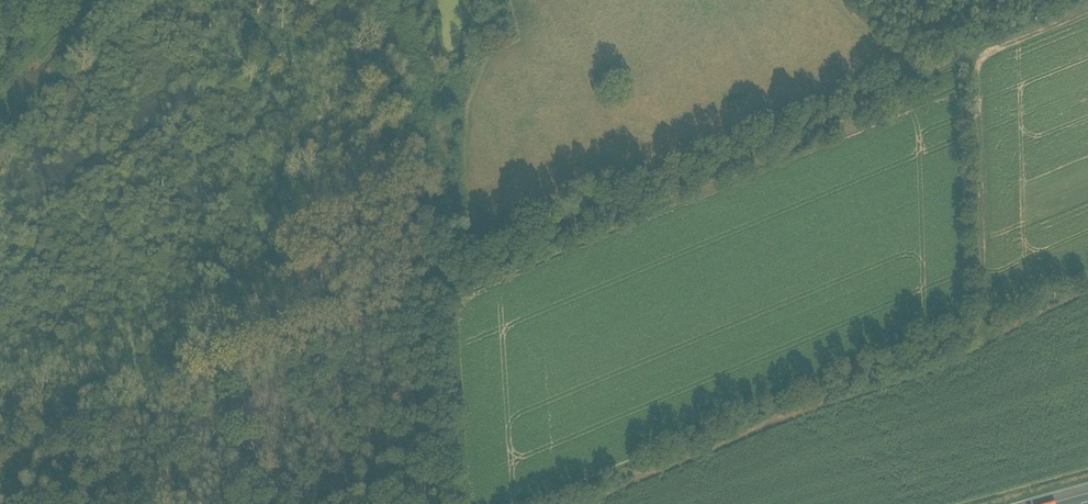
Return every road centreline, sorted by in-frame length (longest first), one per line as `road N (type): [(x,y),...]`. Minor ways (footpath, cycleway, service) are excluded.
road 1 (track): [(975,61),(972,323),(673,468),(610,477),(542,503)]
road 2 (track): [(975,61),(652,205),(588,199),(488,232)]
road 3 (track): [(1087,18),(975,61)]

